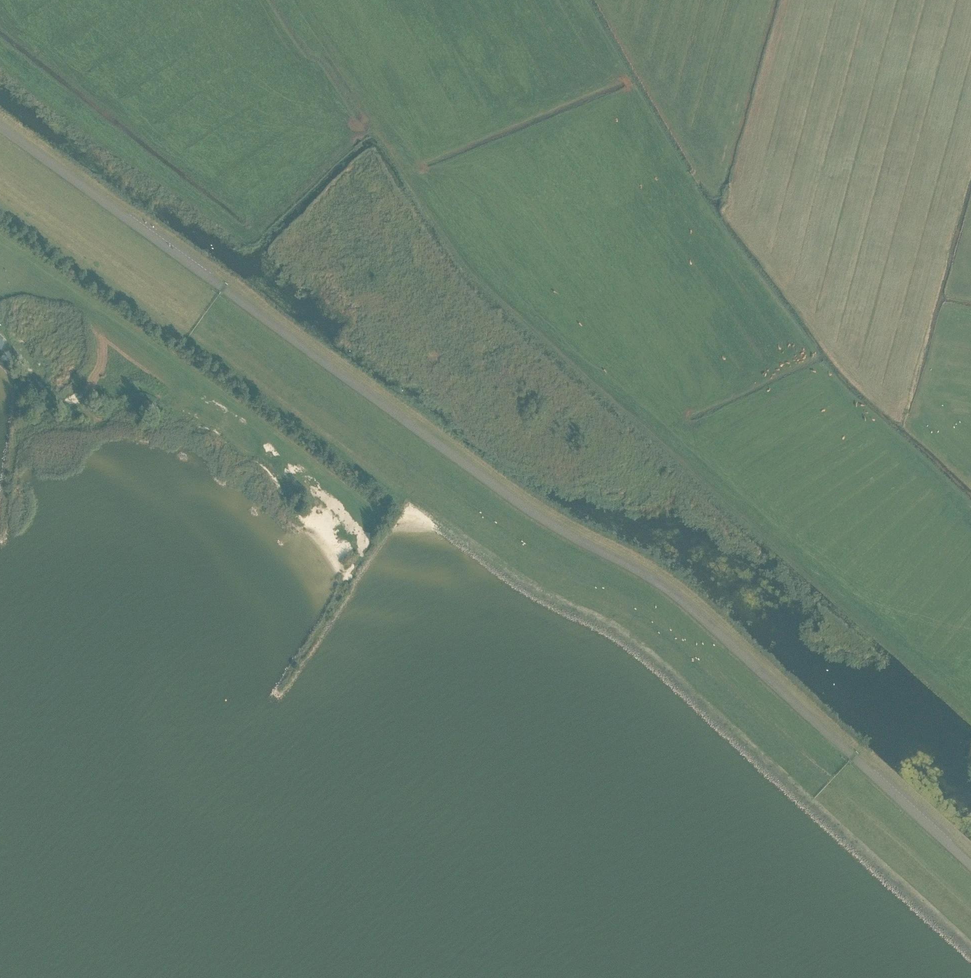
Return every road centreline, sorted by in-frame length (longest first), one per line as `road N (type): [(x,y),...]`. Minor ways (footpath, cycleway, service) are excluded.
road 1 (tertiary): [(970,866),(673,593),(509,496),(0,126)]

